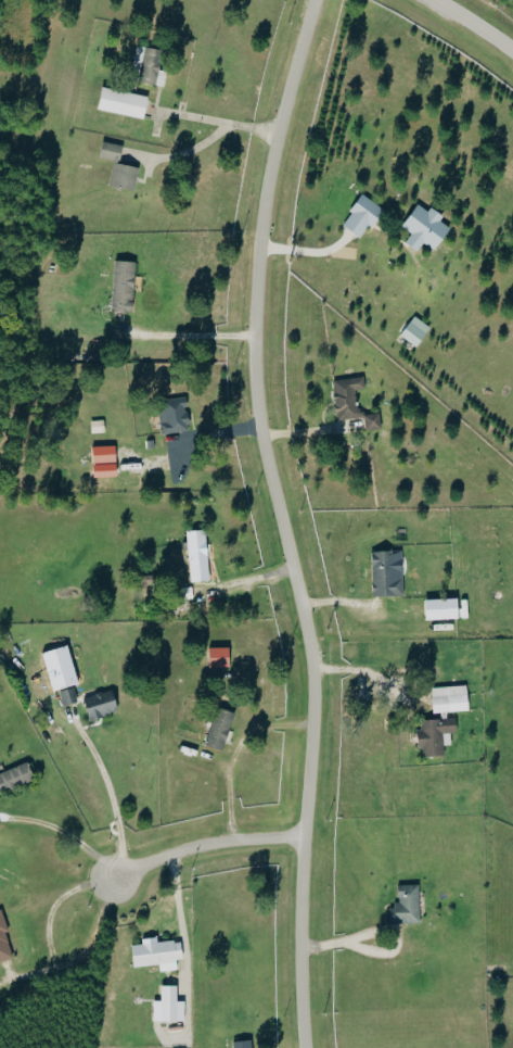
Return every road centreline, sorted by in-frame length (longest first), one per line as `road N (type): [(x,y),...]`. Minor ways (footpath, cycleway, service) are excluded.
road 1 (residential): [(307,1047),(299,955),(310,658),(256,394),(253,334),(267,165),(313,0)]
road 2 (residential): [(305,834),(214,841),(111,879)]

